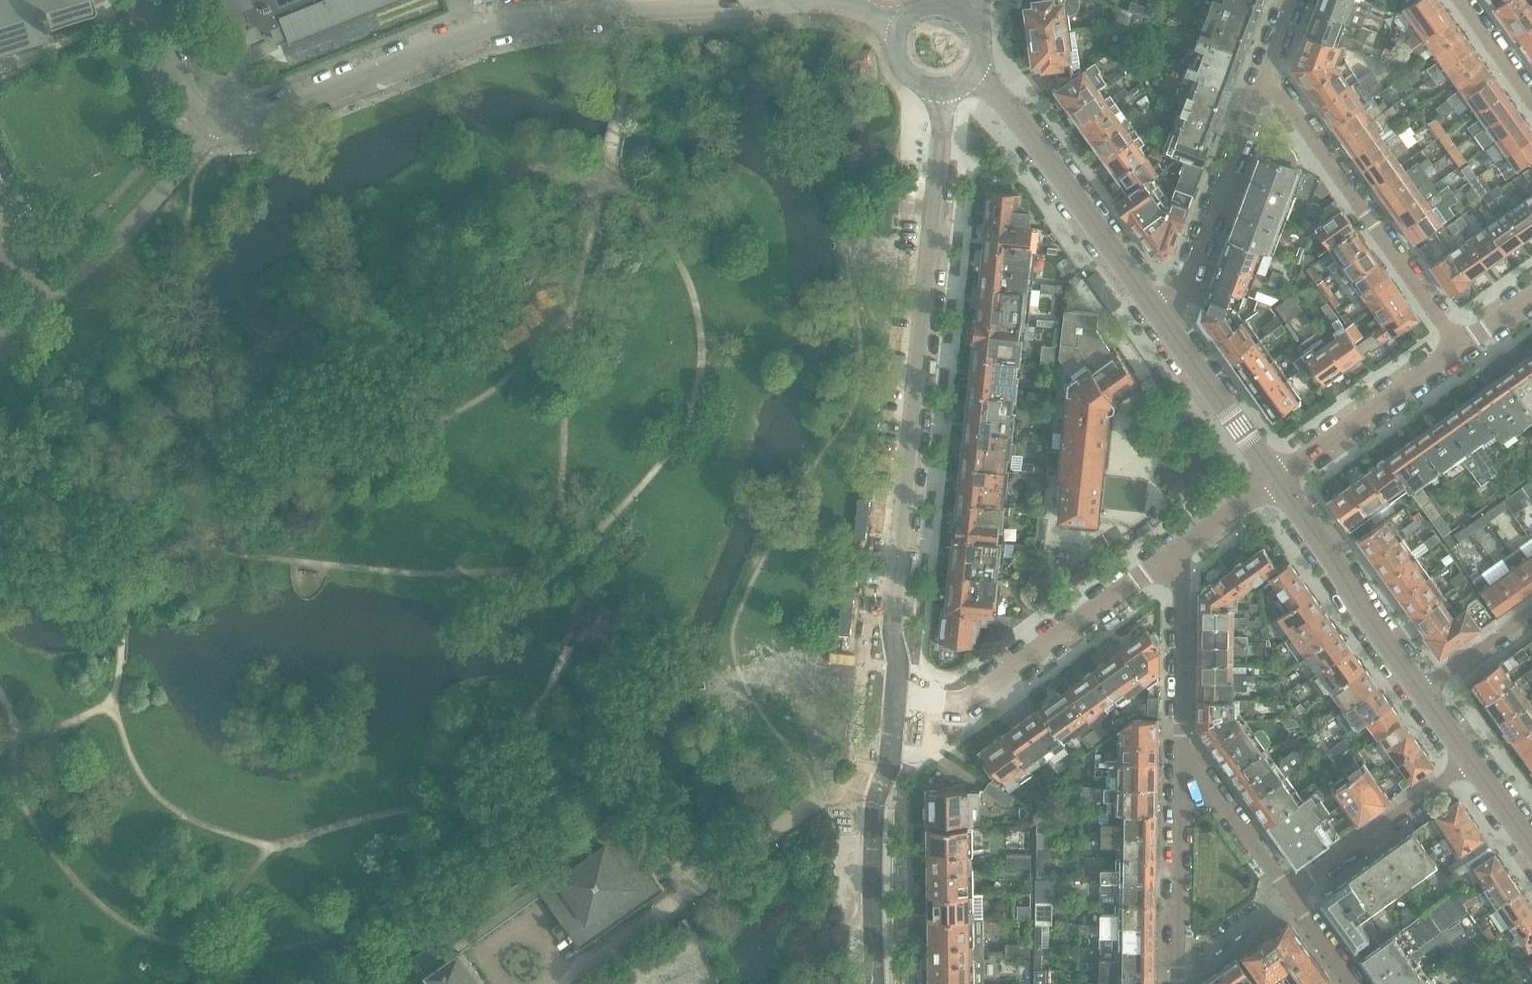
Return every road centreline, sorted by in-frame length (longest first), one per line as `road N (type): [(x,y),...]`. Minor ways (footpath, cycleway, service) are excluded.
road 1 (tertiary): [(896,697),(895,620),(942,90)]
road 2 (residential): [(213,129),(519,22),(726,3)]
road 3 (residential): [(1464,349),(1280,92),(1264,83)]
road 4 (residential): [(896,697),(967,700),(1170,558)]
road 5 (residential): [(1155,312),(1018,115),(974,72)]
road 6 (residential): [(0,333),(144,217),(213,129)]
road 7 (tertiary): [(878,983),(876,805),(896,697)]
road 8 (residential): [(1264,83),(1180,291),(1155,312)]
road 9 (residential): [(1423,690),(1275,482)]
road 10 (residential): [(1275,482),(1464,349)]
road 11 (residential): [(1182,753),(1177,983)]
road 12 (residential): [(1290,892),(1473,764)]
road 13 (residential): [(1275,482),(1155,312)]
road 14 (residential): [(1182,753),(1183,583),(1170,558)]
road 15 (residential): [(1290,892),(1182,753)]
road 16 (residential): [(213,129),(188,98),(150,0)]
road 17 (residential): [(1423,690),(1531,613)]
road 18 (residential): [(1170,558),(1275,482)]
road 19 (residential): [(1531,101),(1461,0)]

